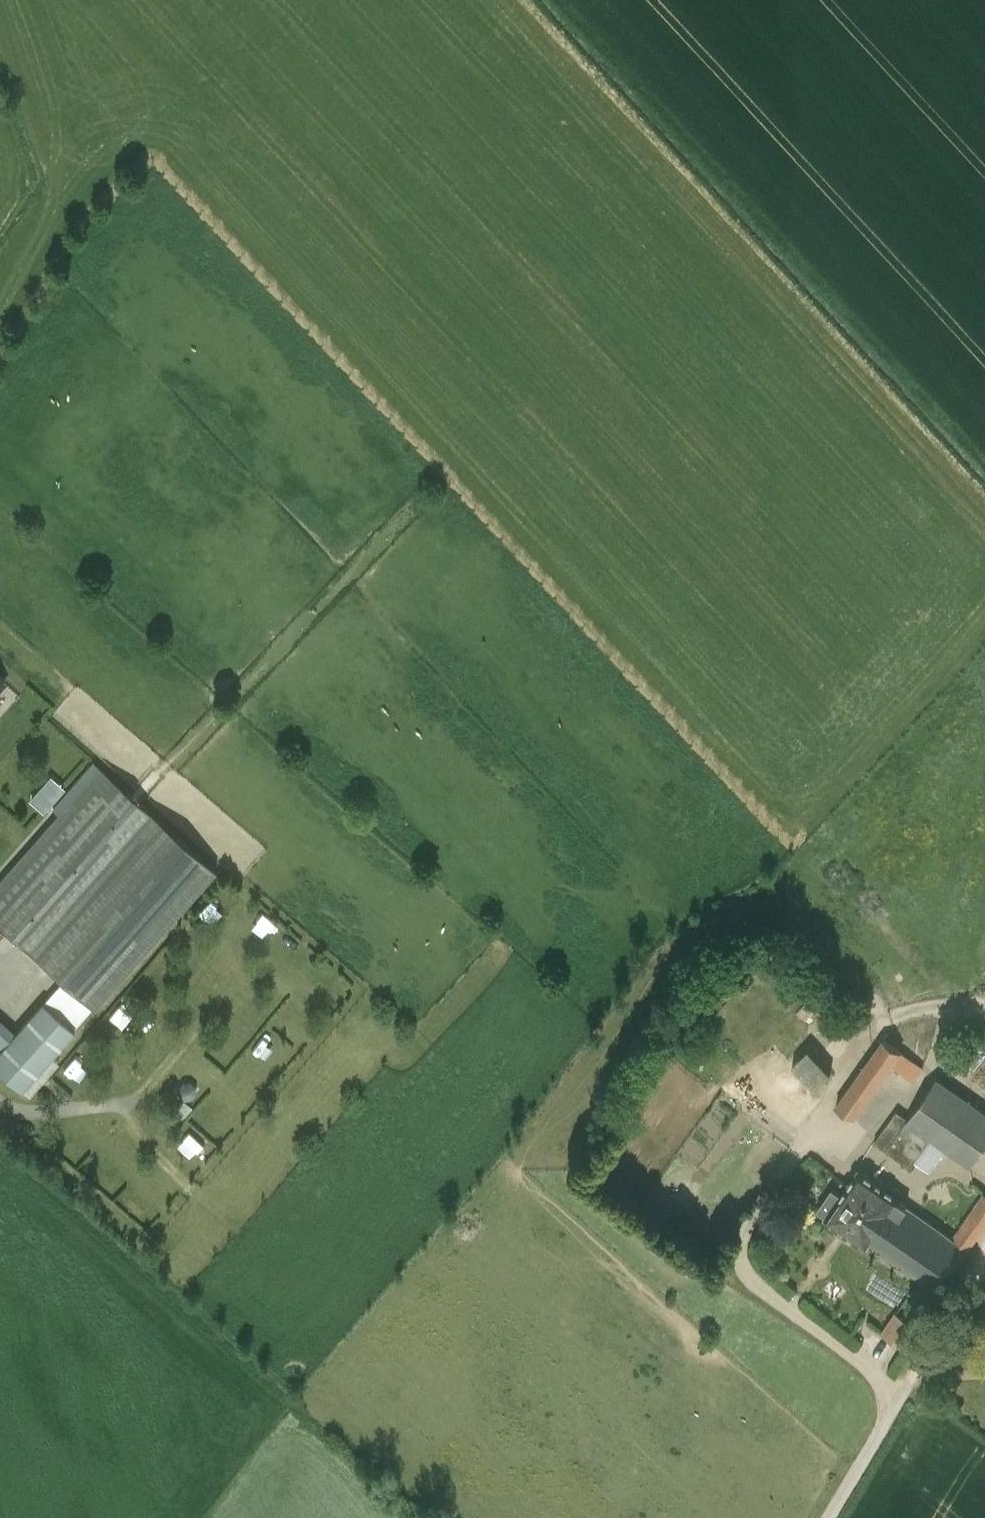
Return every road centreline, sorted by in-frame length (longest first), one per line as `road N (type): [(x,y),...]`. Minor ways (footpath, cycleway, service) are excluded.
road 1 (unclassified): [(831,1517),(984,1261)]

